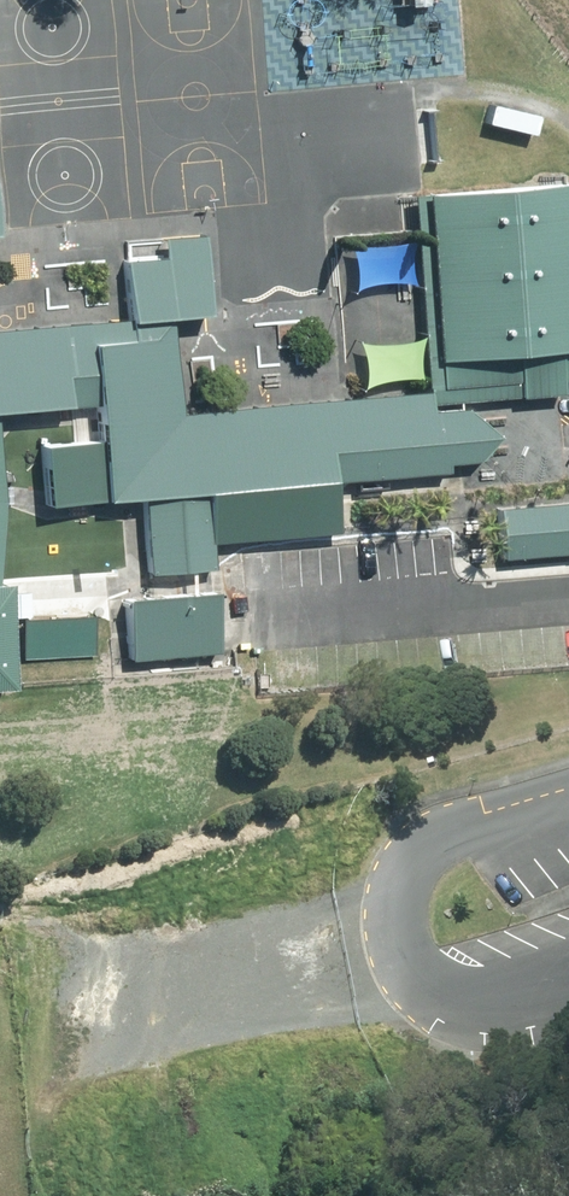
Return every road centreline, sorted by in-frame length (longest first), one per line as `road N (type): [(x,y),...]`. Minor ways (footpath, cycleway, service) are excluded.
road 1 (residential): [(568,981),(491,1003),(429,992),(394,945),(389,920),(400,873),(418,853),(455,830),(568,798)]
road 2 (track): [(0,921),(389,920)]

